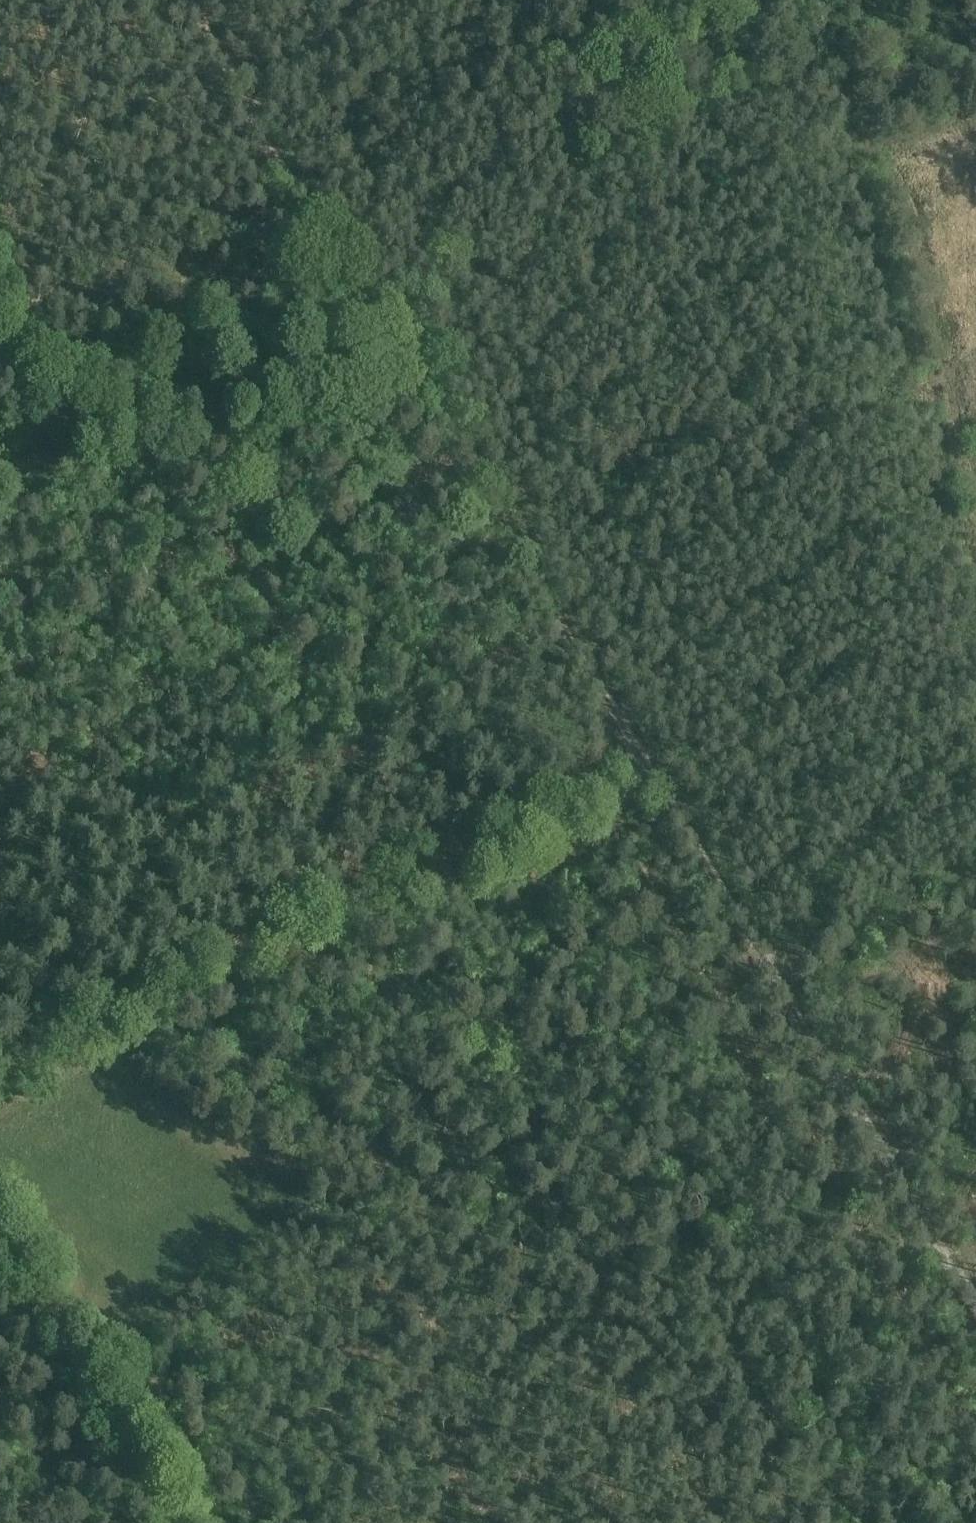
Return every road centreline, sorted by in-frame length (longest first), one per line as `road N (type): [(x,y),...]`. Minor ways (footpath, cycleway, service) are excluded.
road 1 (track): [(406,365),(975,1305)]
road 2 (track): [(191,0),(250,115),(406,365)]
road 3 (track): [(0,467),(406,365)]

